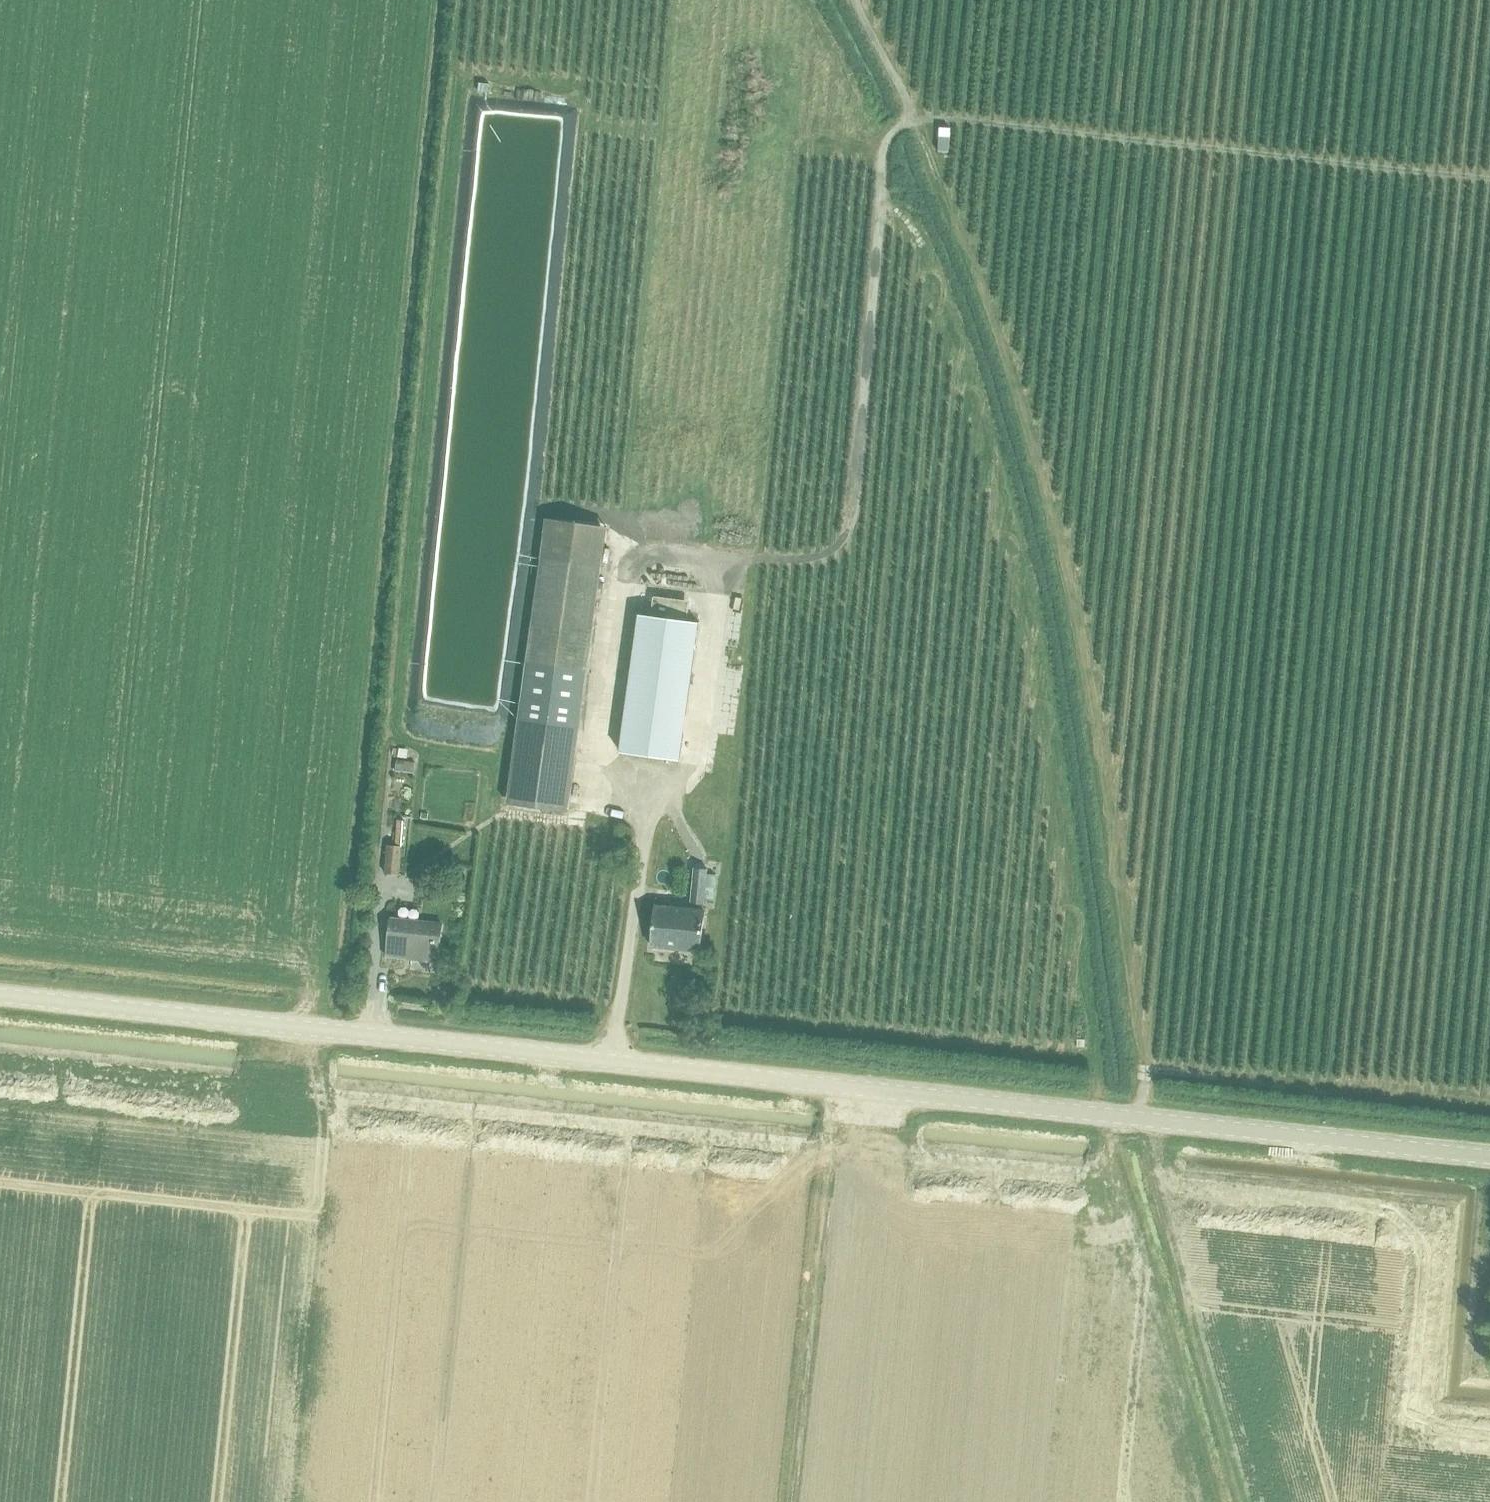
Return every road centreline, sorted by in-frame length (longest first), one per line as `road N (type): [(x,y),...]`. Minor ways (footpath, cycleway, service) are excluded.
road 1 (tertiary): [(1489,1158),(0,994)]
road 2 (track): [(724,559),(822,560),(842,550),(853,528),(884,165),(891,136),(908,124),(940,119),(1489,178)]
road 3 (track): [(908,124),(907,104),(856,0)]

